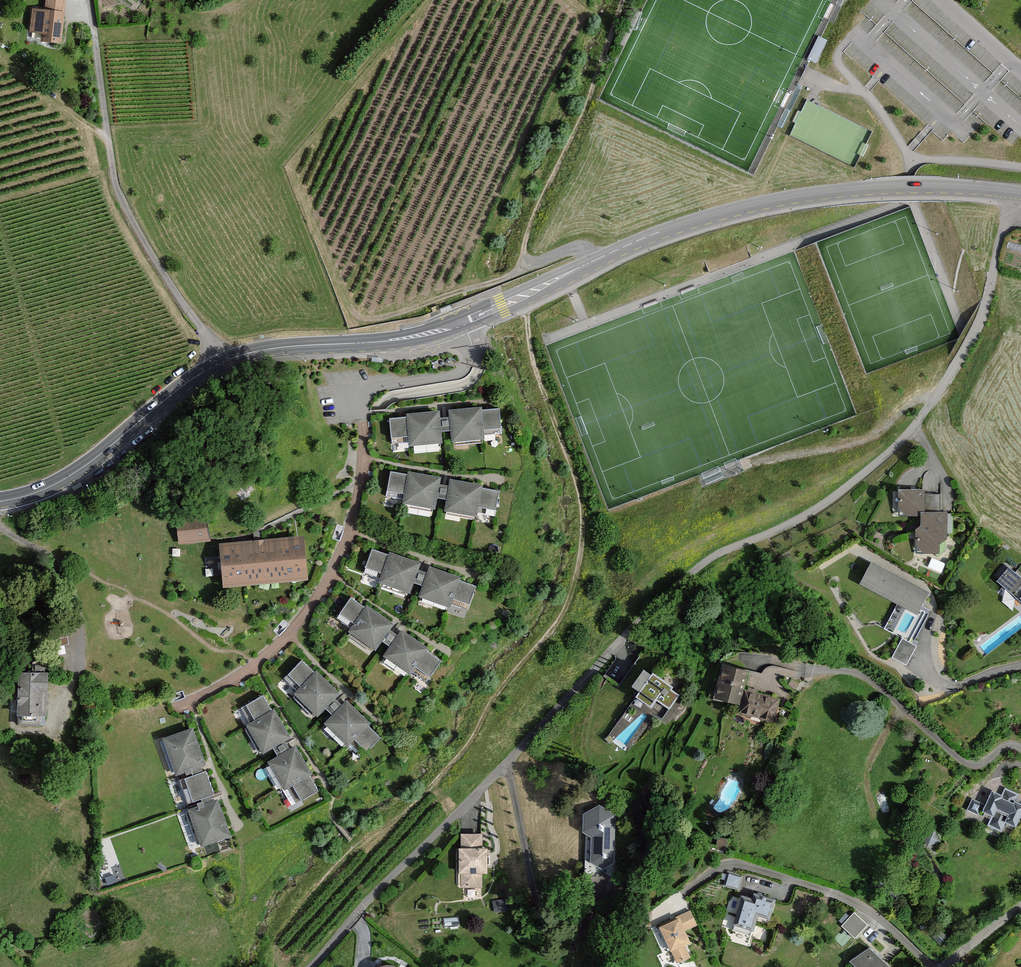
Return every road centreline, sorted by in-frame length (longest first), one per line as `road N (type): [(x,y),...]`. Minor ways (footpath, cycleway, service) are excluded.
road 1 (tertiary): [(1015,193),(860,190),(751,206),(649,236),(426,334),(245,354),(192,379),(72,474),(0,500)]
road 2 (unclassified): [(315,966),(677,582),(728,550),(791,528),(908,441),(972,345),(1015,193)]
road 3 (track): [(521,267),(356,319),(290,165),(430,0)]
road 4 (track): [(622,0),(521,267)]
road 5 (track): [(903,706),(870,770),(880,825)]

